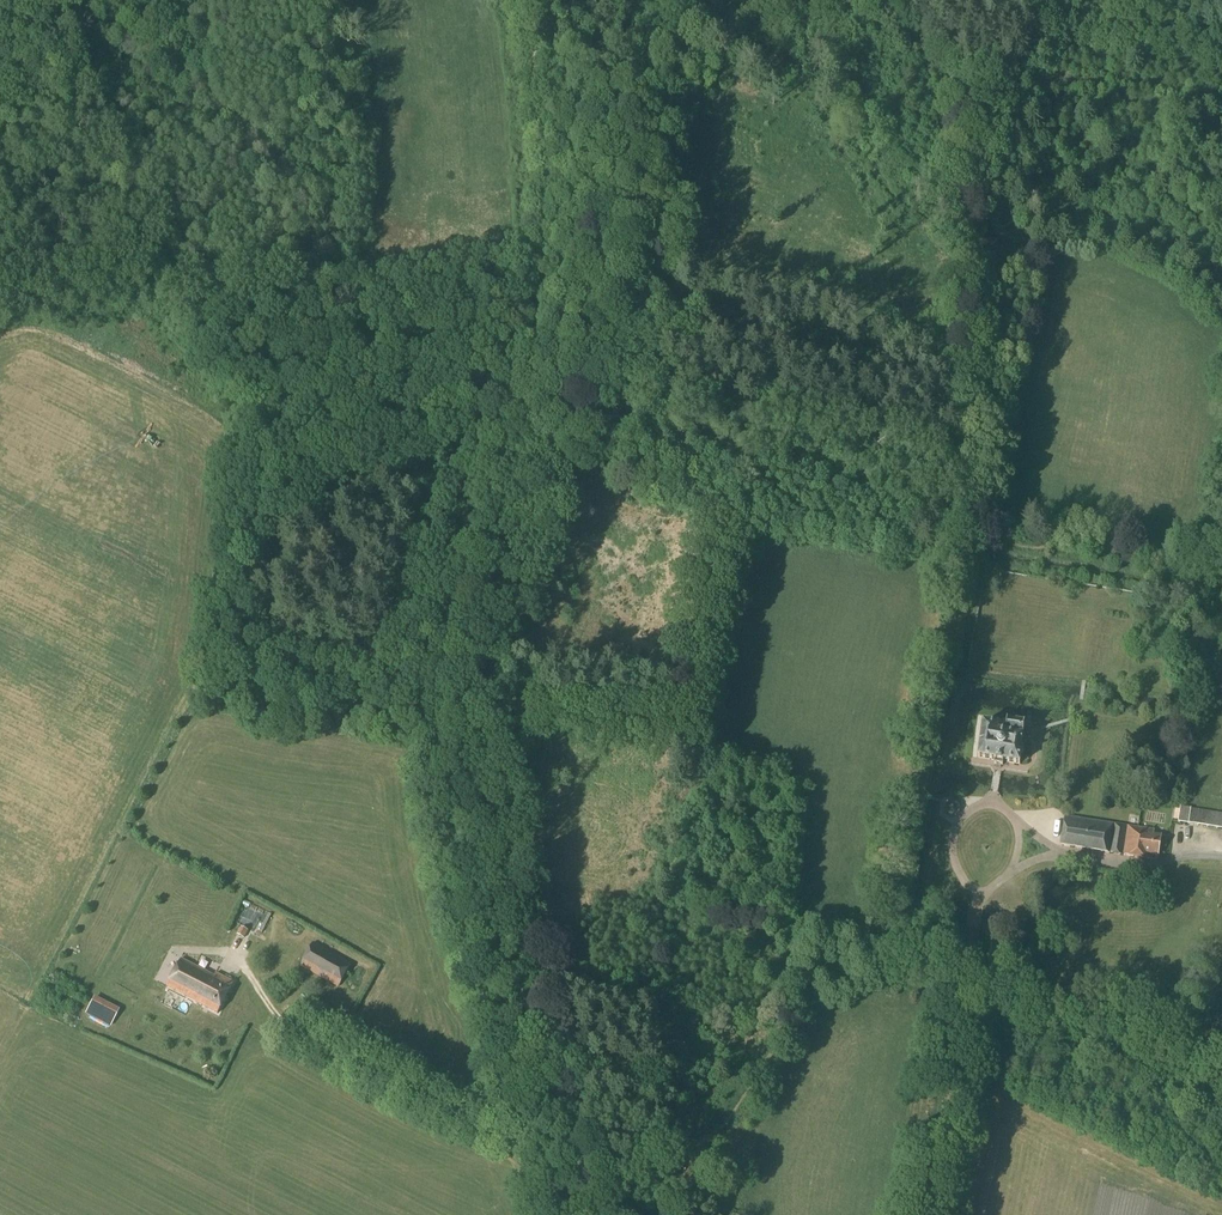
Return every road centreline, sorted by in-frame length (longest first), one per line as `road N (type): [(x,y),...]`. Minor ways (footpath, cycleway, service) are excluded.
road 1 (track): [(549,1214),(441,821),(438,730),(455,569),(528,361),(551,197),(526,0)]

